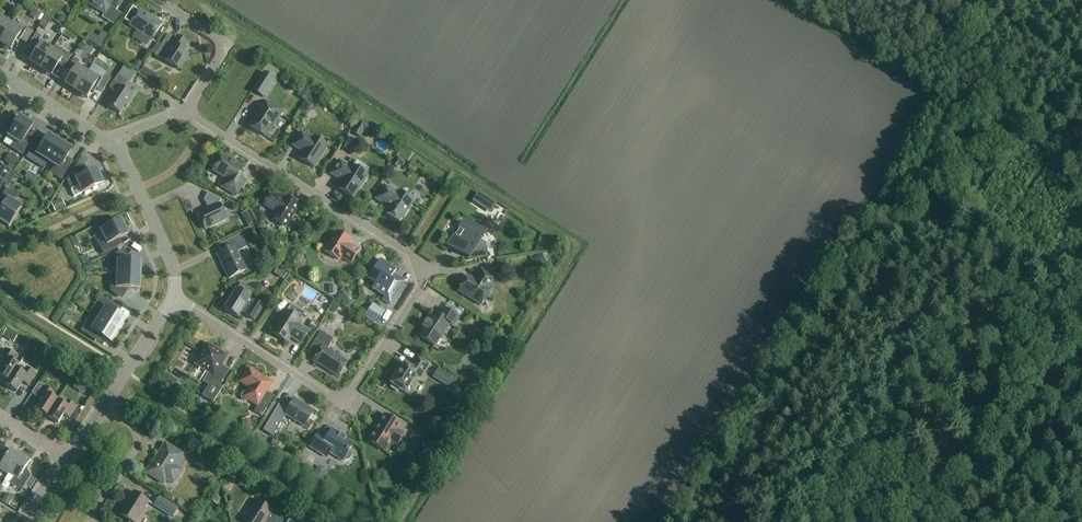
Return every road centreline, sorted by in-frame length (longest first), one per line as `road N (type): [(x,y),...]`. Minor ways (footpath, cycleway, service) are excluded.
road 1 (track): [(194,0),(577,243),(405,521)]
road 2 (residential): [(175,296),(340,396),(354,391),(420,274)]
road 3 (residential): [(420,274),(405,253),(189,112)]
road 4 (track): [(1081,292),(939,521)]
road 5 (residential): [(189,112),(224,50),(158,0)]
road 6 (residential): [(138,187),(14,245),(0,240)]
road 7 (residential): [(88,521),(136,441),(133,427),(105,402)]
road 8 (unclassified): [(105,402),(175,296)]

